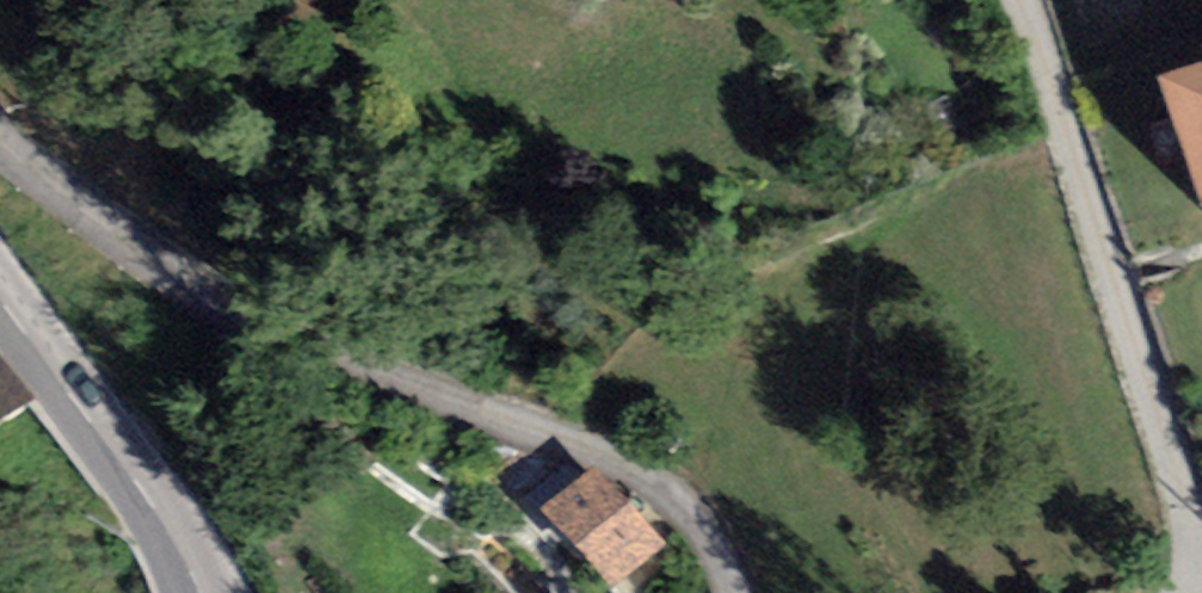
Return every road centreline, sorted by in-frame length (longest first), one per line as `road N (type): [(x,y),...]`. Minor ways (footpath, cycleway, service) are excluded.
road 1 (residential): [(736,592),(714,543),(676,493),(612,456),(329,362),(242,316),(49,185),(0,140)]
road 2 (residential): [(1028,0),(1188,490),(1192,556),(1181,592)]
road 3 (secondary): [(0,292),(166,518),(203,592)]

